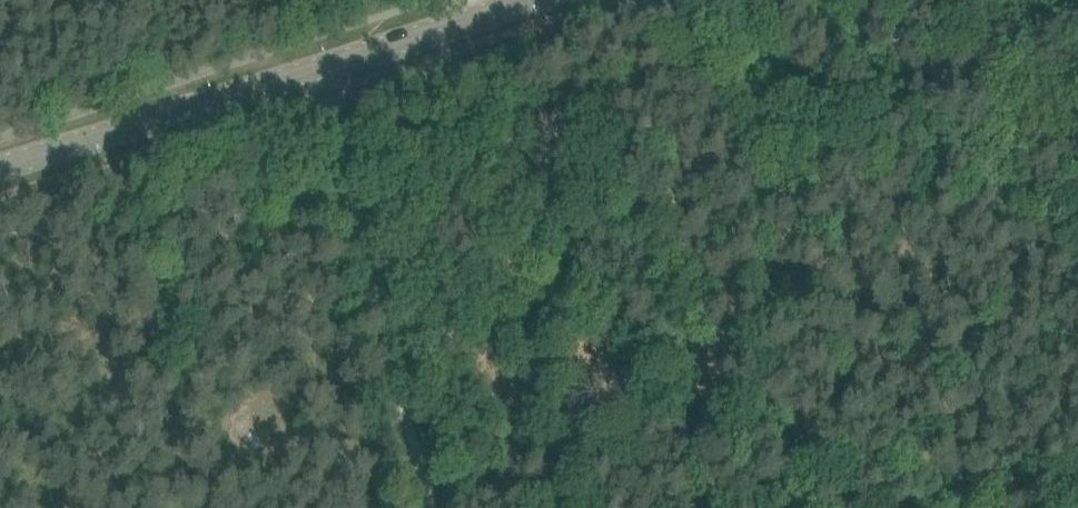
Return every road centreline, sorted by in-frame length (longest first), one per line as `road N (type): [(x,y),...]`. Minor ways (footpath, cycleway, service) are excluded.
road 1 (track): [(730,0),(752,46),(777,69),(934,135),(1077,267)]
road 2 (tertiary): [(0,164),(314,67)]
road 3 (track): [(398,387),(321,92)]
road 4 (tertiary): [(314,67),(476,16)]
road 5 (track): [(432,507),(398,387)]

